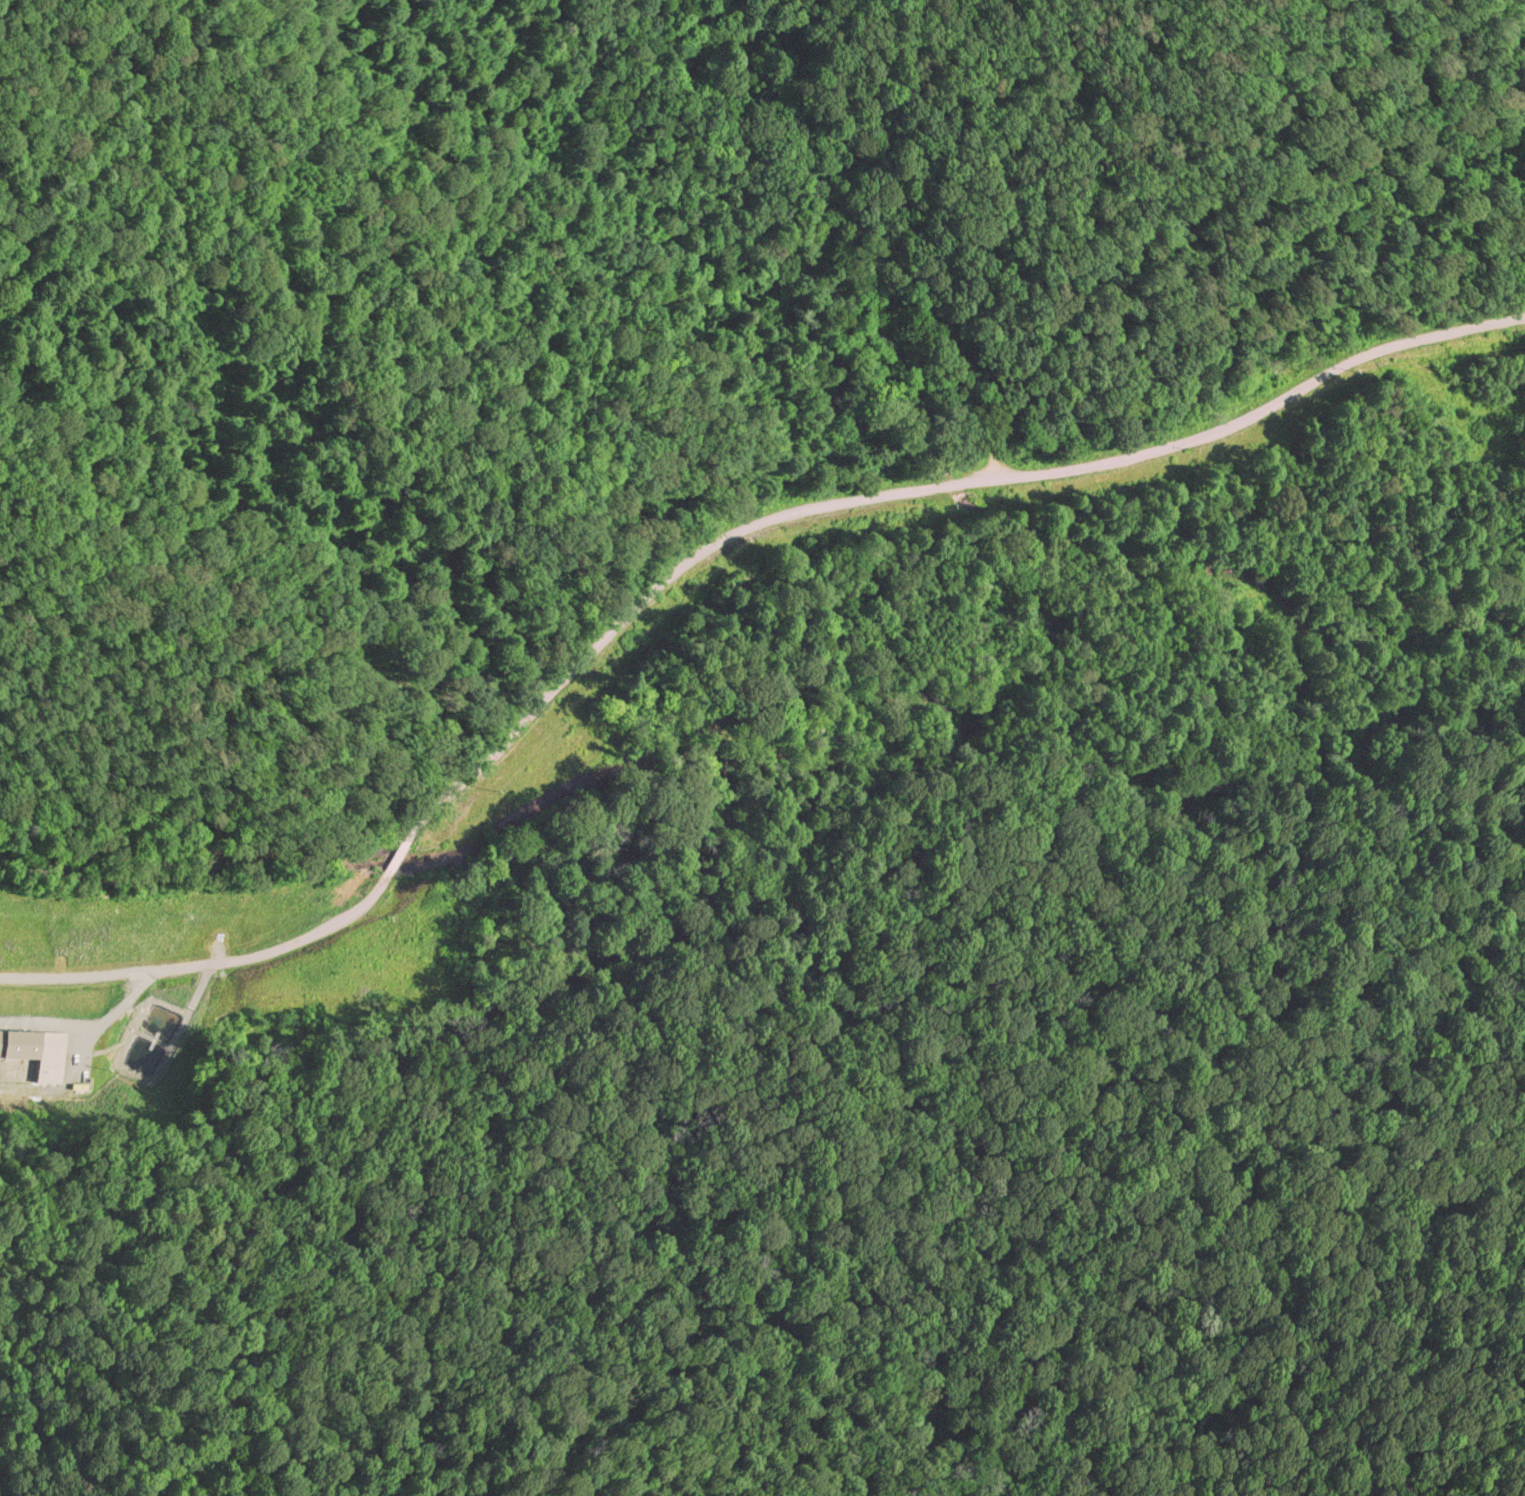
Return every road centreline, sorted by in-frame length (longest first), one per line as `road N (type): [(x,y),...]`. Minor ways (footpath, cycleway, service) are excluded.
road 1 (tertiary): [(410,836),(629,608),(715,540),(834,500),(1095,464),(1184,440),(1350,360),(1524,314)]
road 2 (tertiary): [(0,974),(207,965),(288,945),(358,908),(383,879)]

